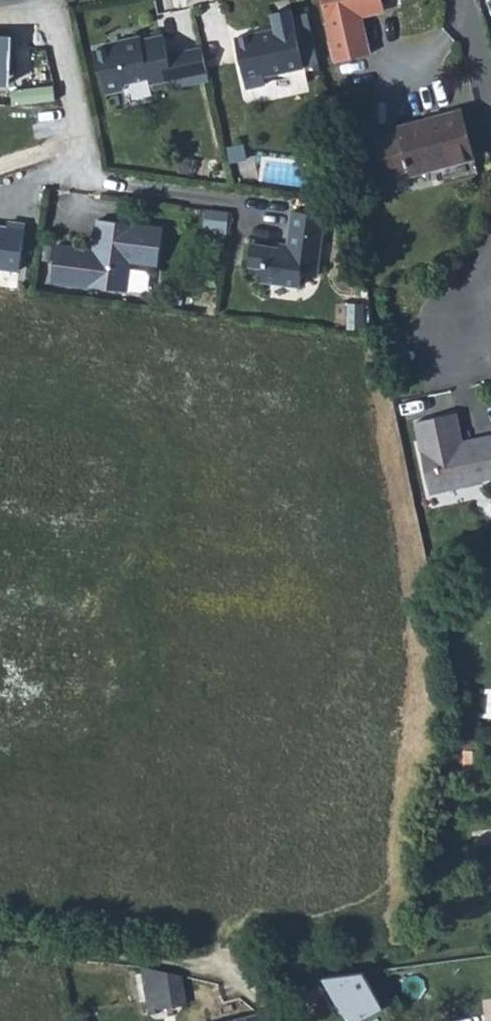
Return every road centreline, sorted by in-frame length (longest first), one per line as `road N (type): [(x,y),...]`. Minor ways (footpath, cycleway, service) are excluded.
road 1 (track): [(0,938),(226,980),(278,1020)]
road 2 (residential): [(490,128),(460,0)]

